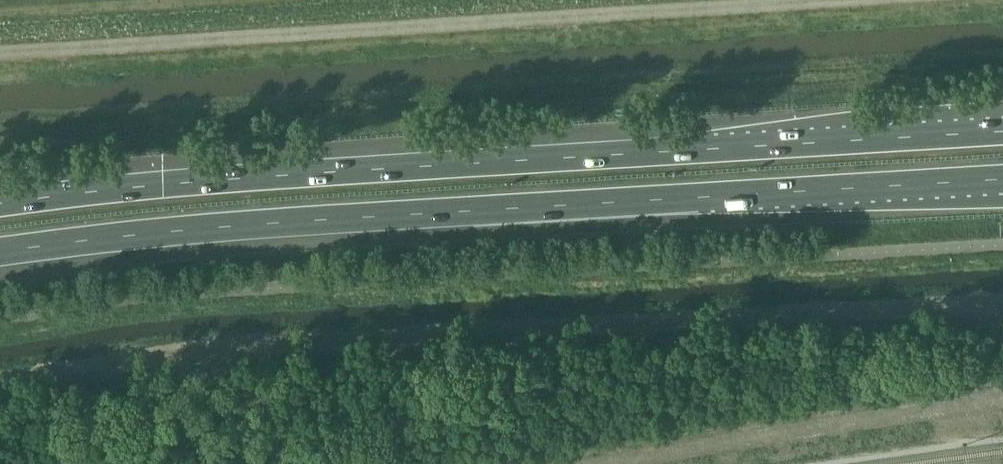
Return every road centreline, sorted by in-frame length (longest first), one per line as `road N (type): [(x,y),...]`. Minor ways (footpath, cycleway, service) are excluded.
road 1 (track): [(0,409),(229,351),(345,337),(1002,297)]
road 2 (motorway): [(0,255),(272,226),(1002,179)]
road 3 (motorway): [(1002,132),(142,187),(0,205)]

